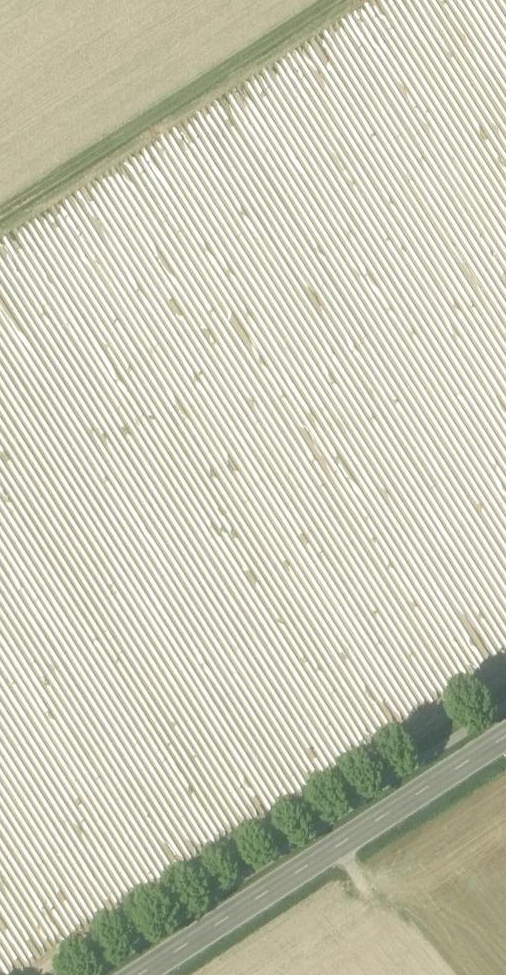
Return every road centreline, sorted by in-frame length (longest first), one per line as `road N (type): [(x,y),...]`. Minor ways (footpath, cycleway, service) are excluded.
road 1 (tertiary): [(140,974),(505,739)]

